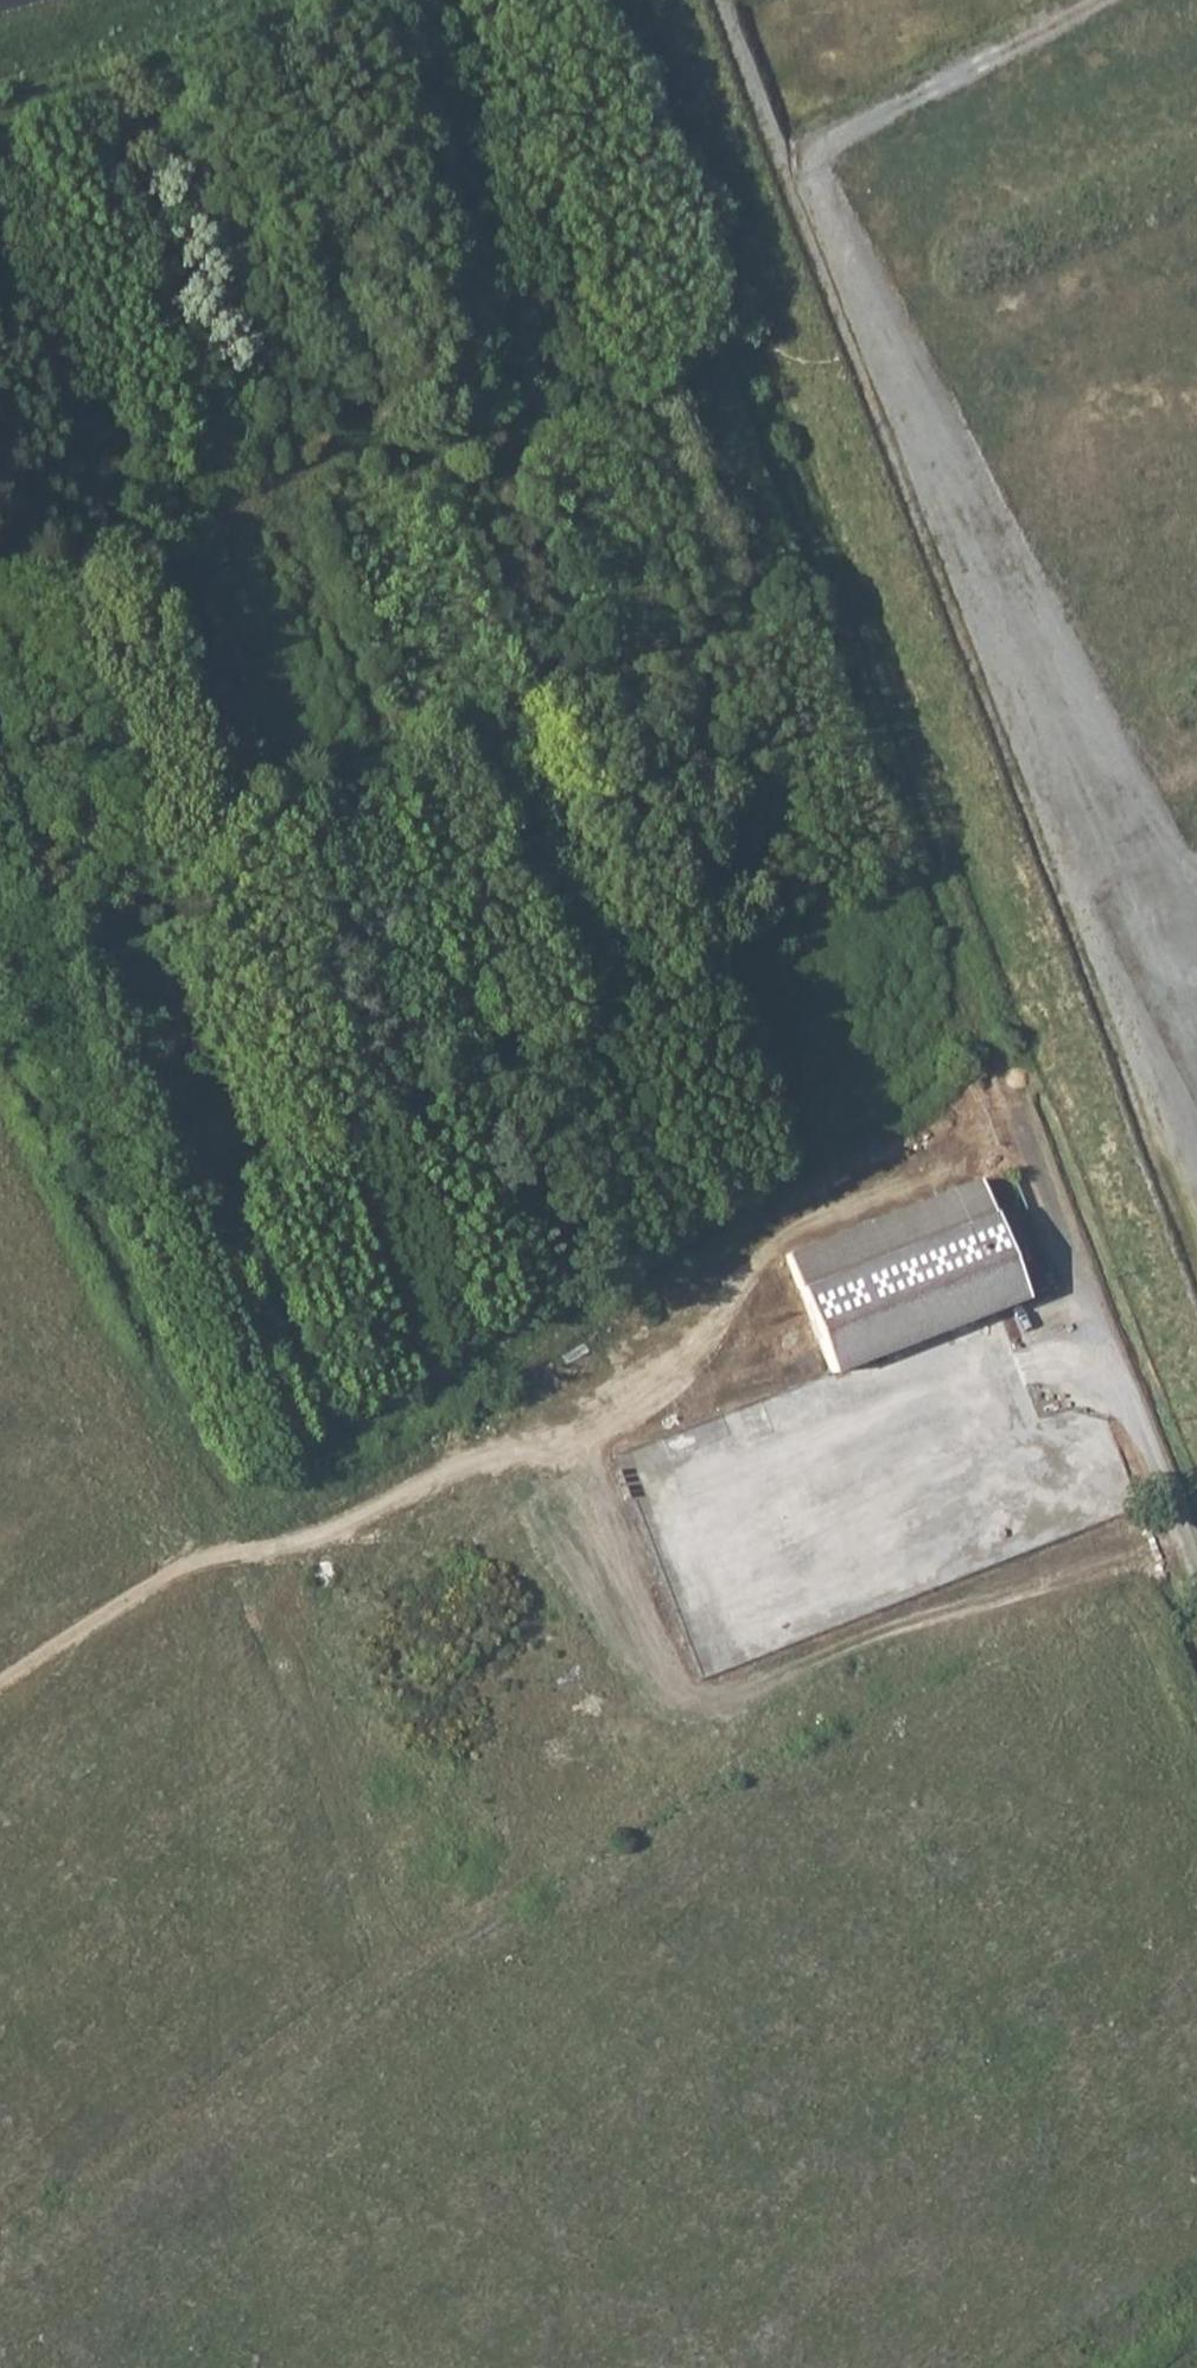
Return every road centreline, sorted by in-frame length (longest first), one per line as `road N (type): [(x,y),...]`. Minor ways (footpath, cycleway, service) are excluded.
road 1 (unclassified): [(1196,1545),(630,8)]
road 2 (track): [(1195,1540),(875,1635),(727,1694),(666,1687),(569,1449),(467,1464),(301,1546),(206,1555),(0,1688)]

